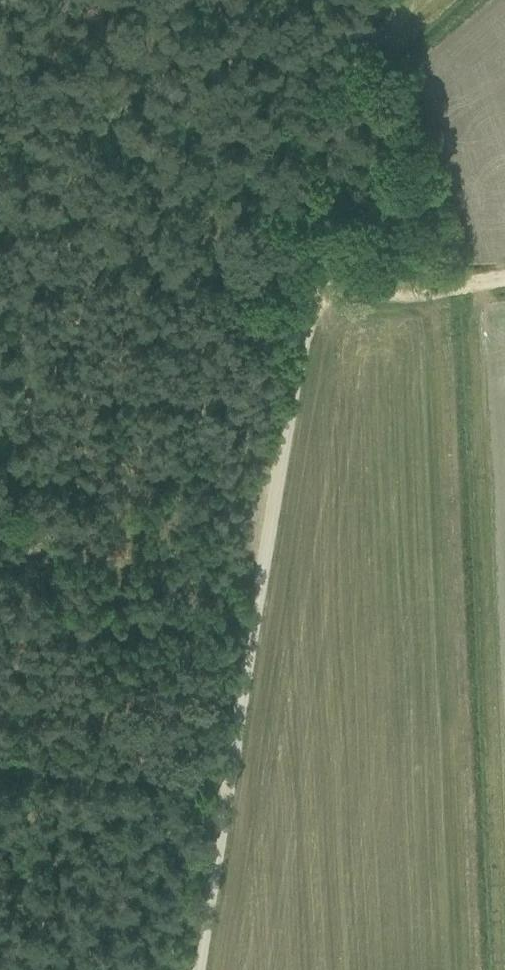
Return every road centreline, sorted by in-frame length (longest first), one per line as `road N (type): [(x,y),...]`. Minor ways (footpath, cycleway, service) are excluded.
road 1 (unclassified): [(360,0),(194,969)]
road 2 (track): [(310,283),(504,275)]

